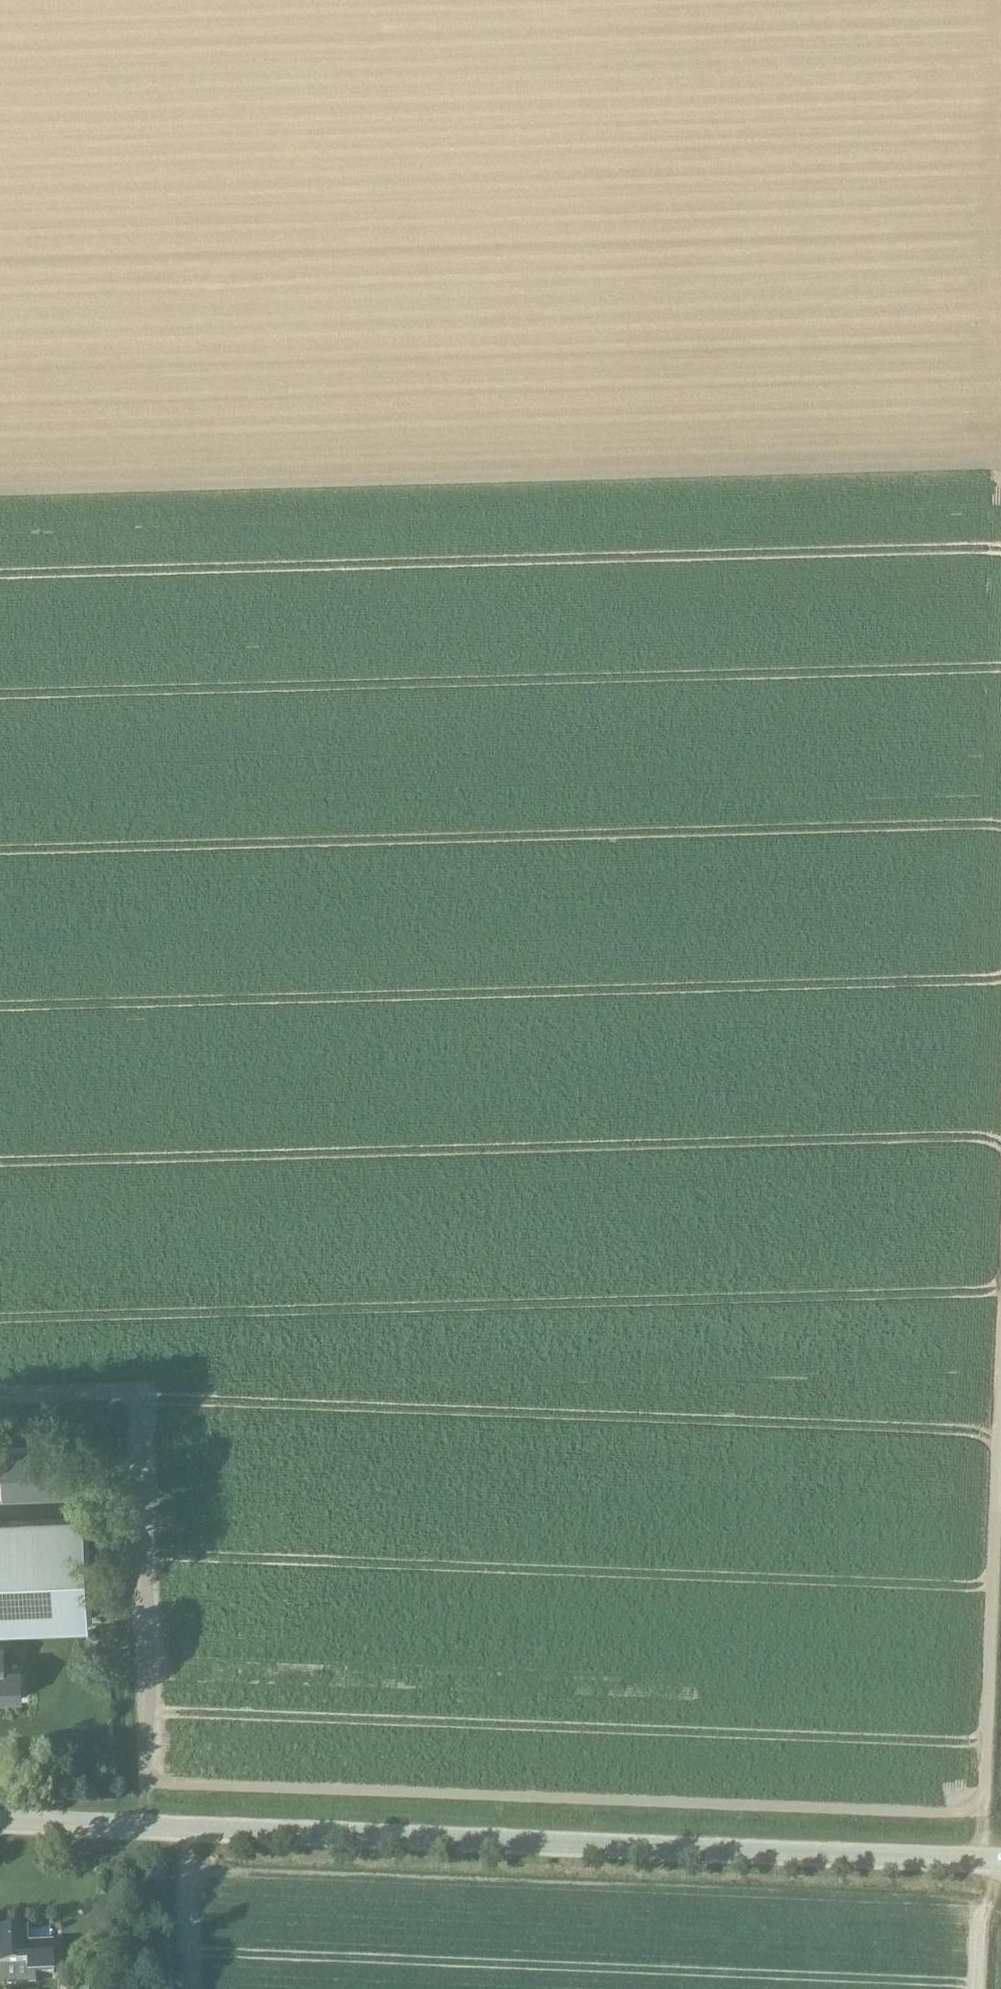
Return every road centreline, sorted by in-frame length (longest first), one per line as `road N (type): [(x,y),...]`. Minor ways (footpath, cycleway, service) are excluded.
road 1 (unclassified): [(0,1821),(1000,1862)]

